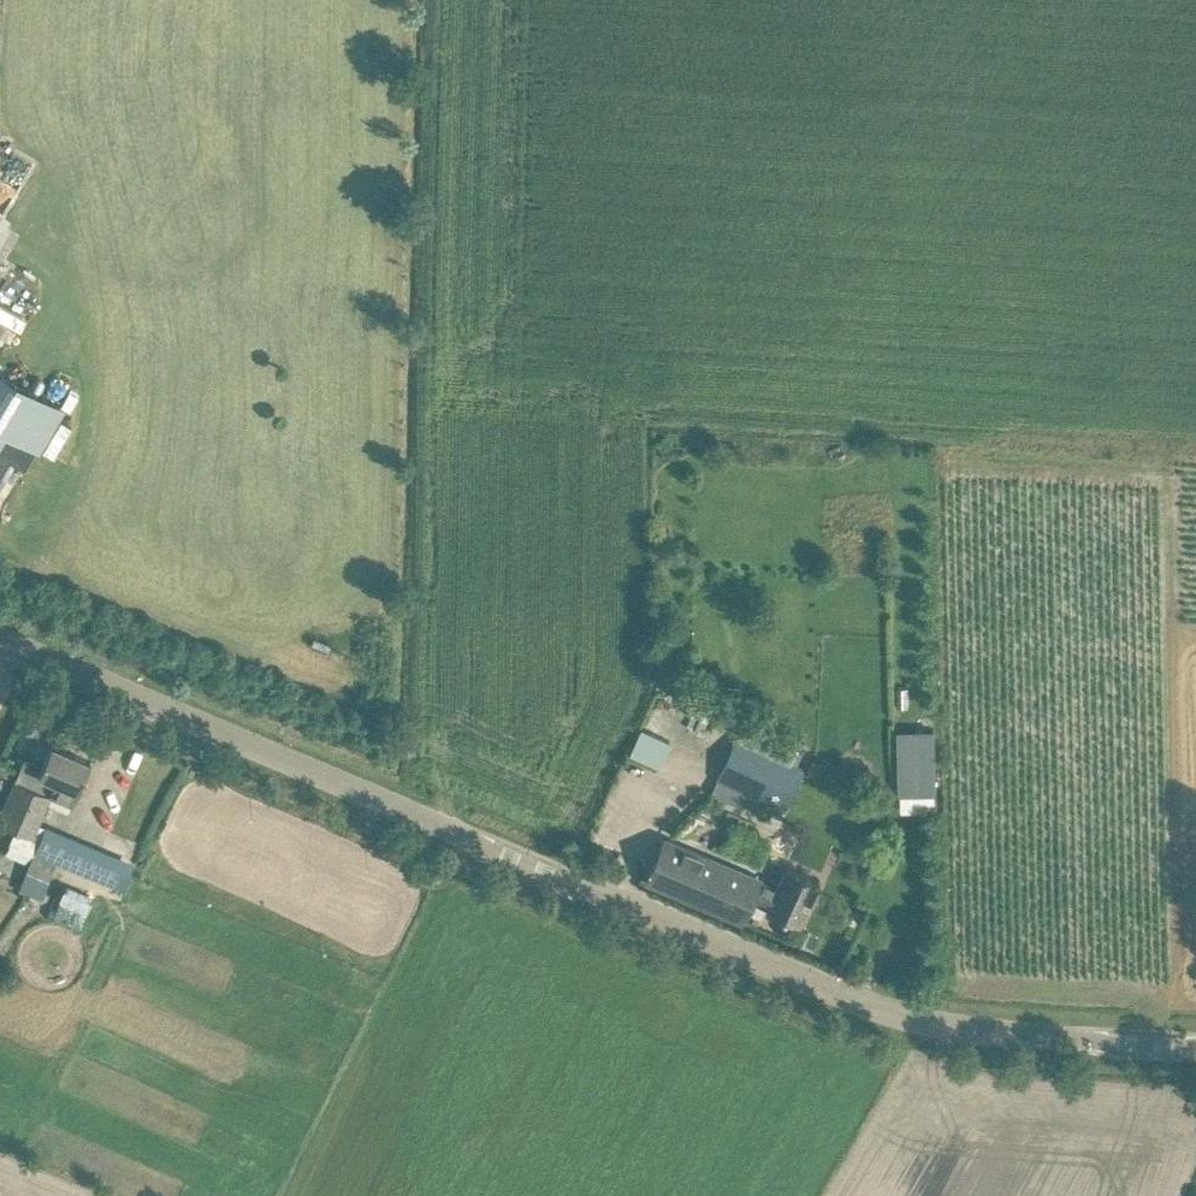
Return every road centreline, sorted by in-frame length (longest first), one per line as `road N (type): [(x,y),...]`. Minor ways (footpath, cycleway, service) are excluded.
road 1 (unclassified): [(1195,1046),(1027,1039),(921,1021),(685,932),(0,637)]

